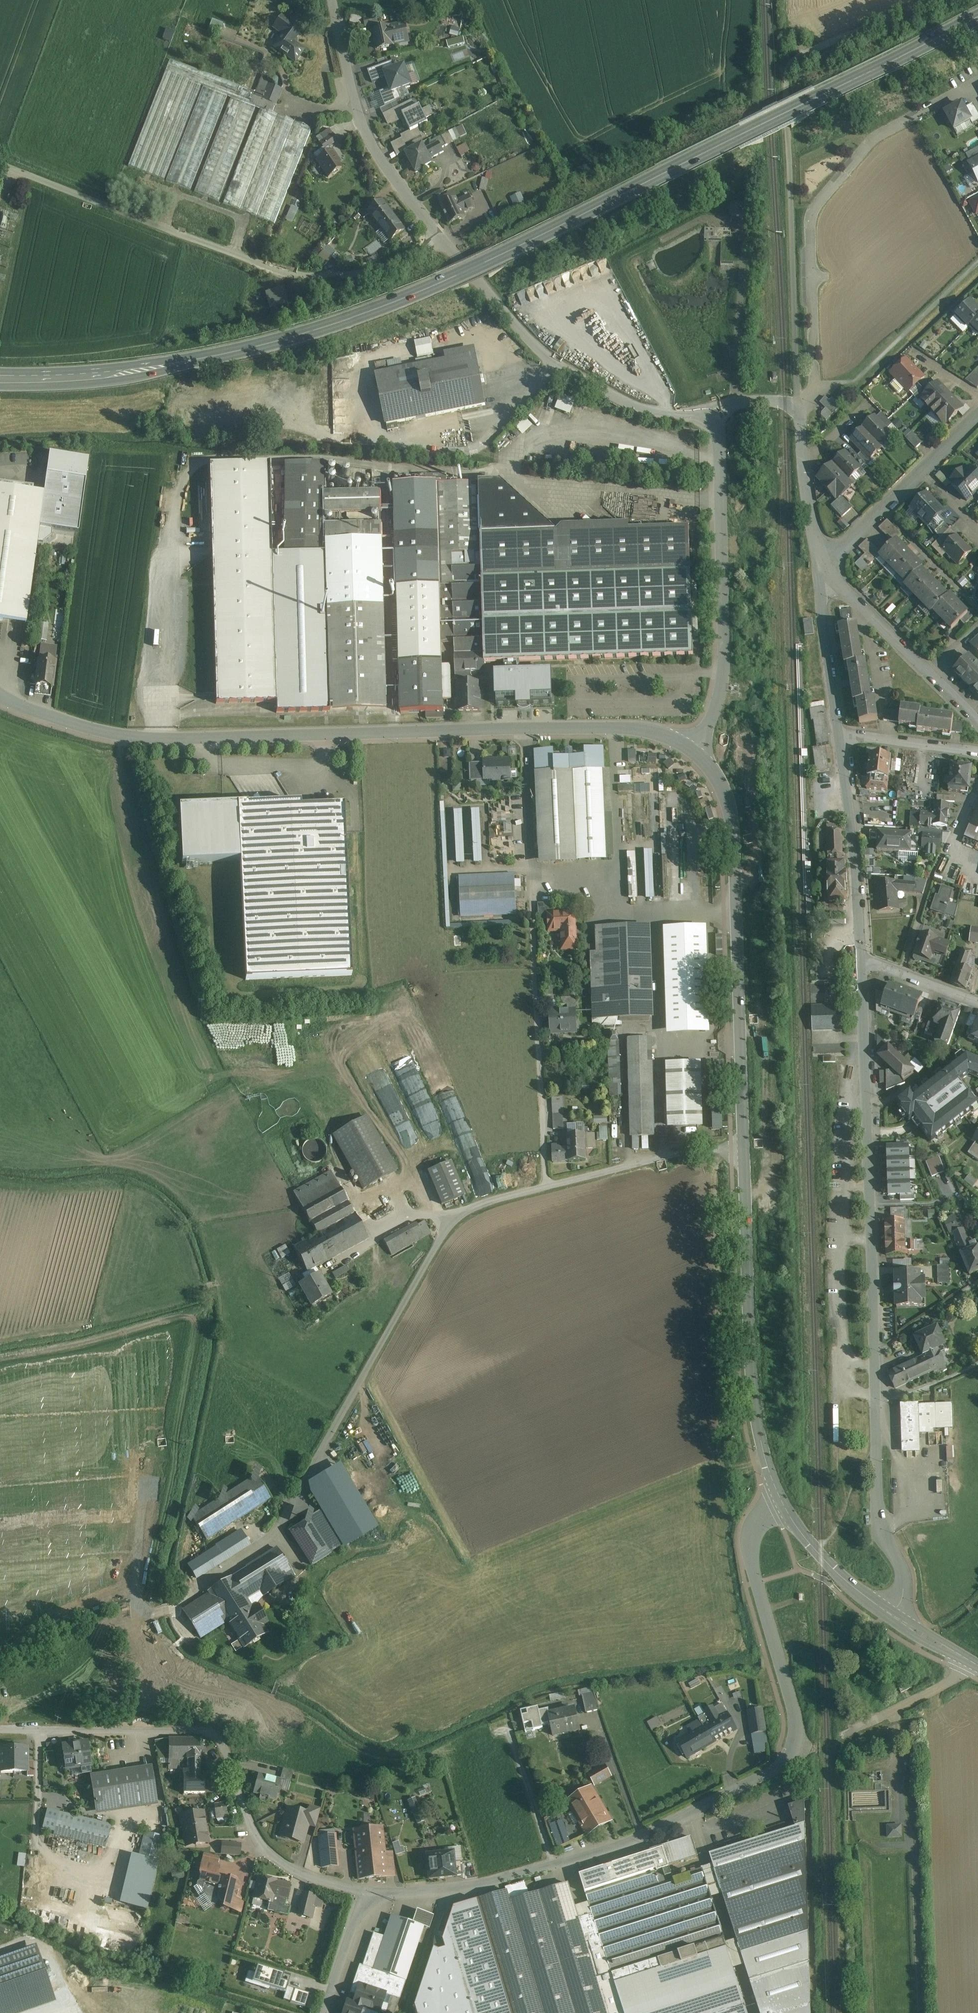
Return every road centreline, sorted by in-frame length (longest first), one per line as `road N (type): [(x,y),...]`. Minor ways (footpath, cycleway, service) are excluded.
road 1 (secondary): [(795,113),(499,260),(342,323),(261,347),(127,372),(0,378)]
road 2 (residential): [(375,1893),(478,1887),(643,1837),(779,1766),(795,1724),(751,1551),(754,1526),(782,1504)]
road 3 (secondary): [(693,750),(648,729),(613,727),(124,737),(0,695)]
road 4 (residential): [(860,958),(879,1518),(904,1586),(888,1614)]
road 5 (unclassified): [(0,160),(199,242),(305,275),(373,271),(444,243)]
road 6 (unclassified): [(0,1729),(206,1731),(225,1745),(265,1848),(325,1882),(375,1893)]
road 7 (secondary): [(693,750),(721,785),(734,840),(743,1142)]
road 8 (residential): [(814,387),(810,213),(875,135),(971,84)]
road 9 (secondary): [(743,1142),(753,1395),(782,1504)]
road 10 (tertiary): [(716,408),(725,664),(713,715),(693,750)]
road 11 (tertiary): [(716,408),(636,407),(567,369),(444,243)]
road 12 (unclassified): [(444,1232),(293,1496)]
road 13 (unclassified): [(743,1142),(546,1185),(460,1213)]
road 14 (tertiary): [(444,243),(359,116),(333,0)]
road 15 (residential): [(838,734),(860,958)]
road 16 (residential): [(977,720),(818,564)]
road 17 (residential): [(977,415),(818,564)]
road 18 (secondary): [(795,113),(977,20)]
road 19 (track): [(896,1818),(913,1842),(919,2012)]
road 20 (residential): [(818,564),(838,734)]
road 21 (residential): [(818,564),(800,403)]
road 22 (secondary): [(782,1504),(834,1570),(888,1614)]
road 23 (residential): [(977,750),(838,734)]
road 24 (unclassified): [(324,2012),(351,1931),(375,1893)]
road 25 (residential): [(860,958),(977,1003)]

